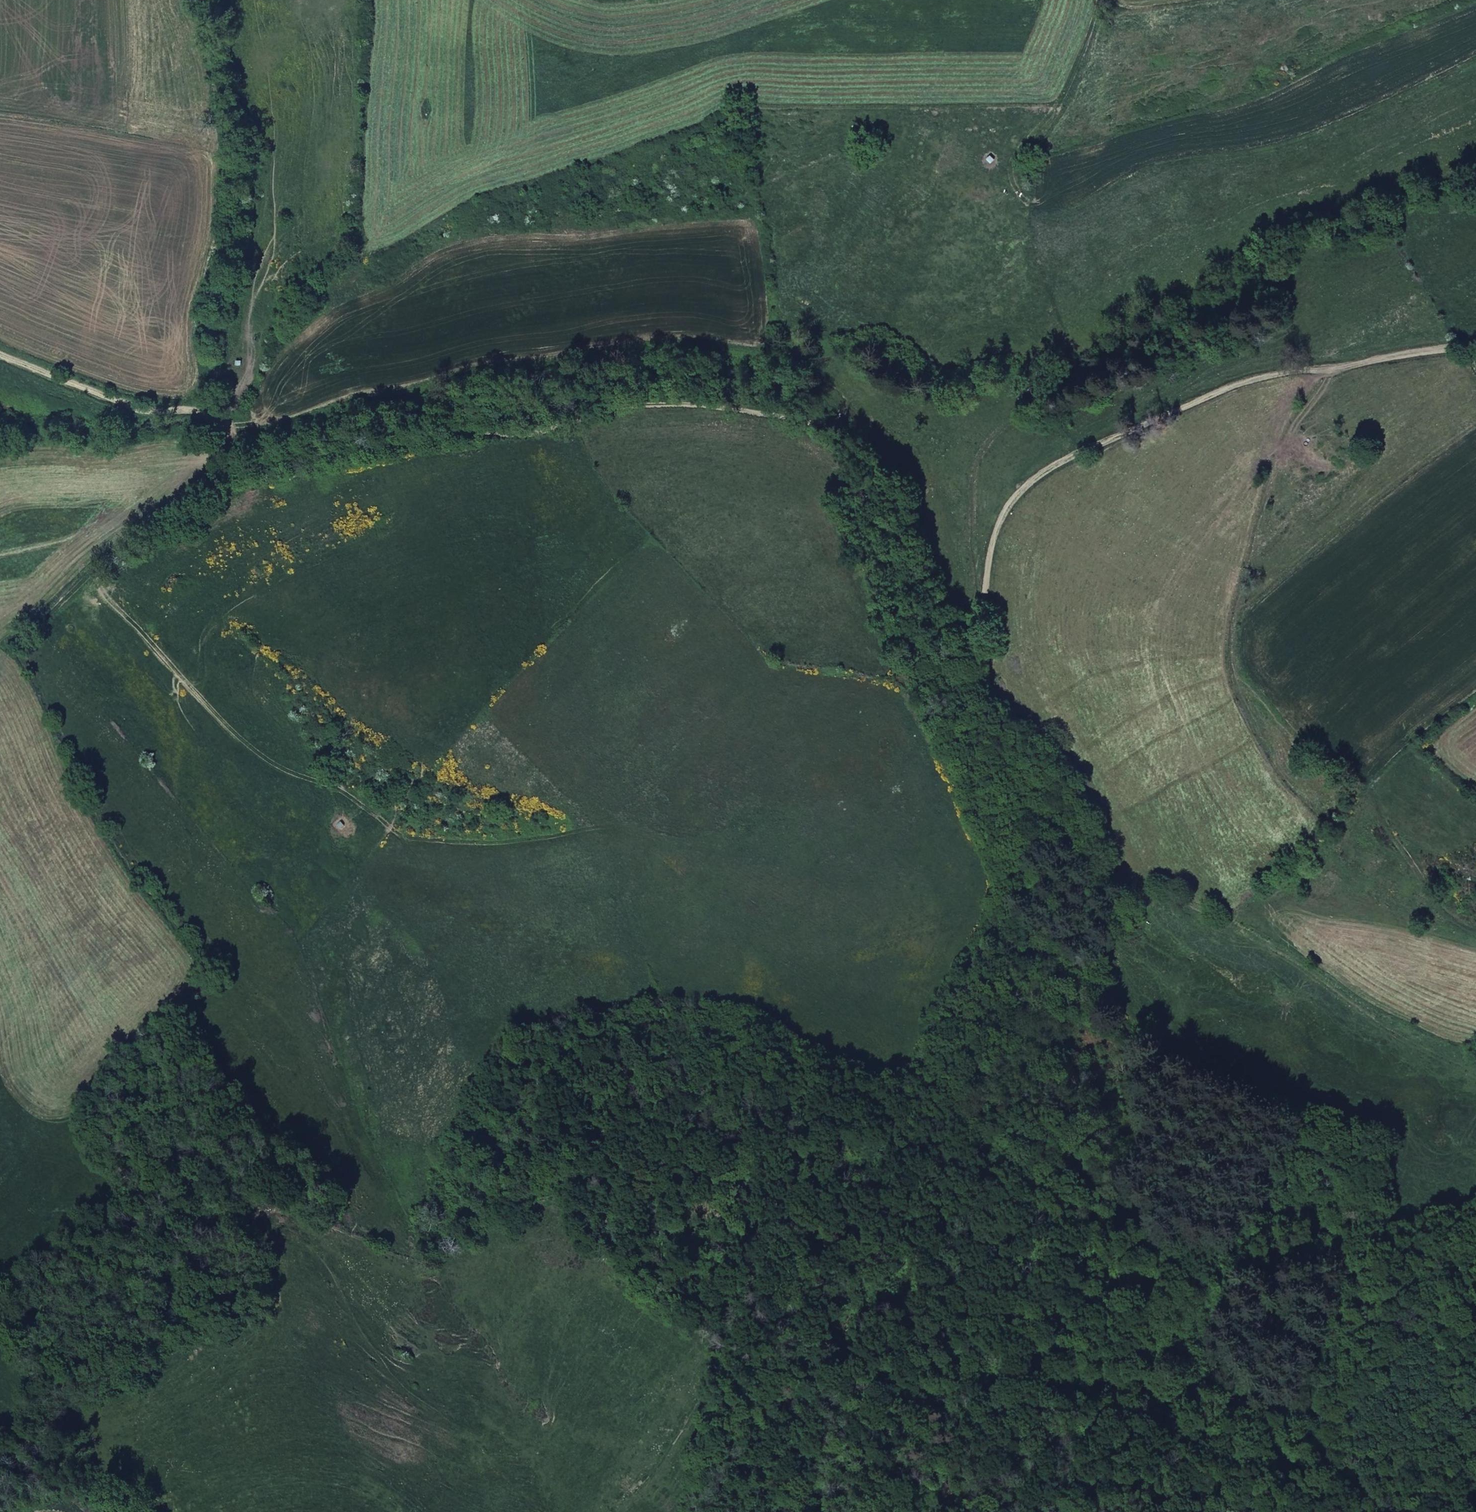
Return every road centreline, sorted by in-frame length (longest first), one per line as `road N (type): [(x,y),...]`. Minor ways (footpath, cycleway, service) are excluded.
road 1 (track): [(960,635),(892,496),(861,457),(785,431),(616,423),(475,460),(269,470),(220,463)]
road 2 (track): [(1475,1487),(1370,1496),(1213,1468),(1153,1449),(1091,1407),(1031,1398),(955,1403),(871,1511)]
road 3 (track): [(960,635),(975,631),(986,560),(1021,490),(1112,434),(1301,370),(1330,373),(1475,345)]
road 4 (track): [(220,463),(216,439),(199,425),(0,356)]

